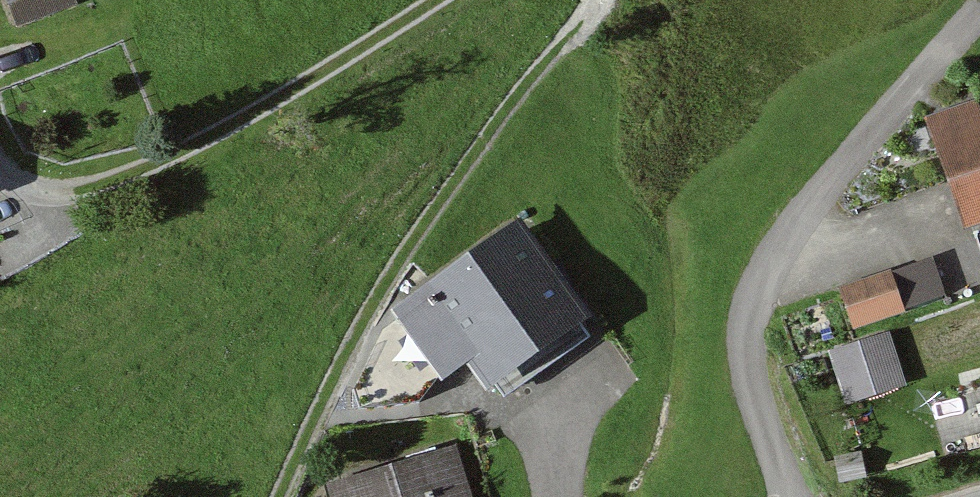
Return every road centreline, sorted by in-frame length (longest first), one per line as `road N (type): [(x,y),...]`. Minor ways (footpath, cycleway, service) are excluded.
road 1 (track): [(598,0),(452,182),(281,496)]
road 2 (track): [(0,139),(41,203),(431,0)]

